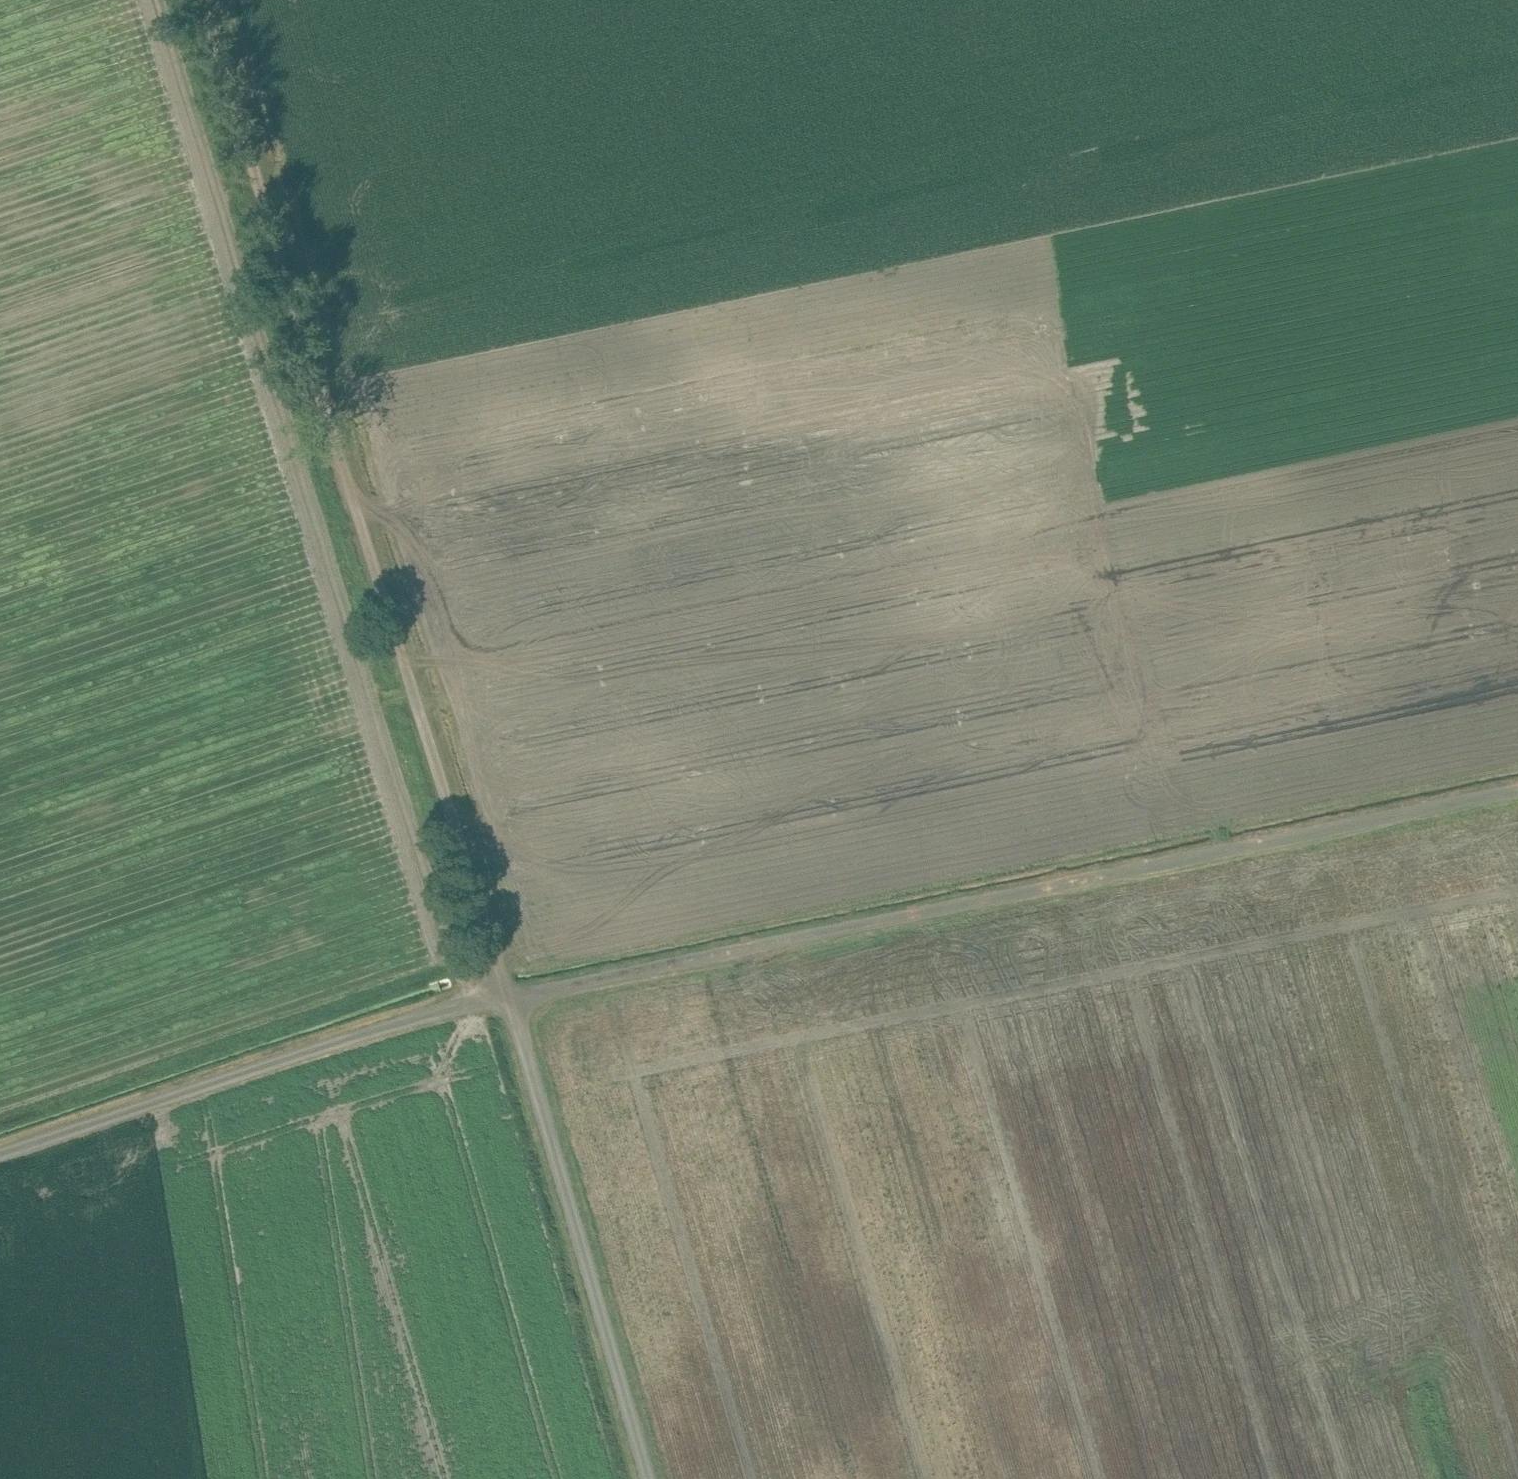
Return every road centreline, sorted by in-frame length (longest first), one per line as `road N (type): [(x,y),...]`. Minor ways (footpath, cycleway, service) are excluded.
road 1 (track): [(506,991),(202,0)]
road 2 (track): [(510,1000),(1517,788)]
road 3 (track): [(0,1154),(506,991)]
road 4 (track): [(648,1478),(506,991)]

